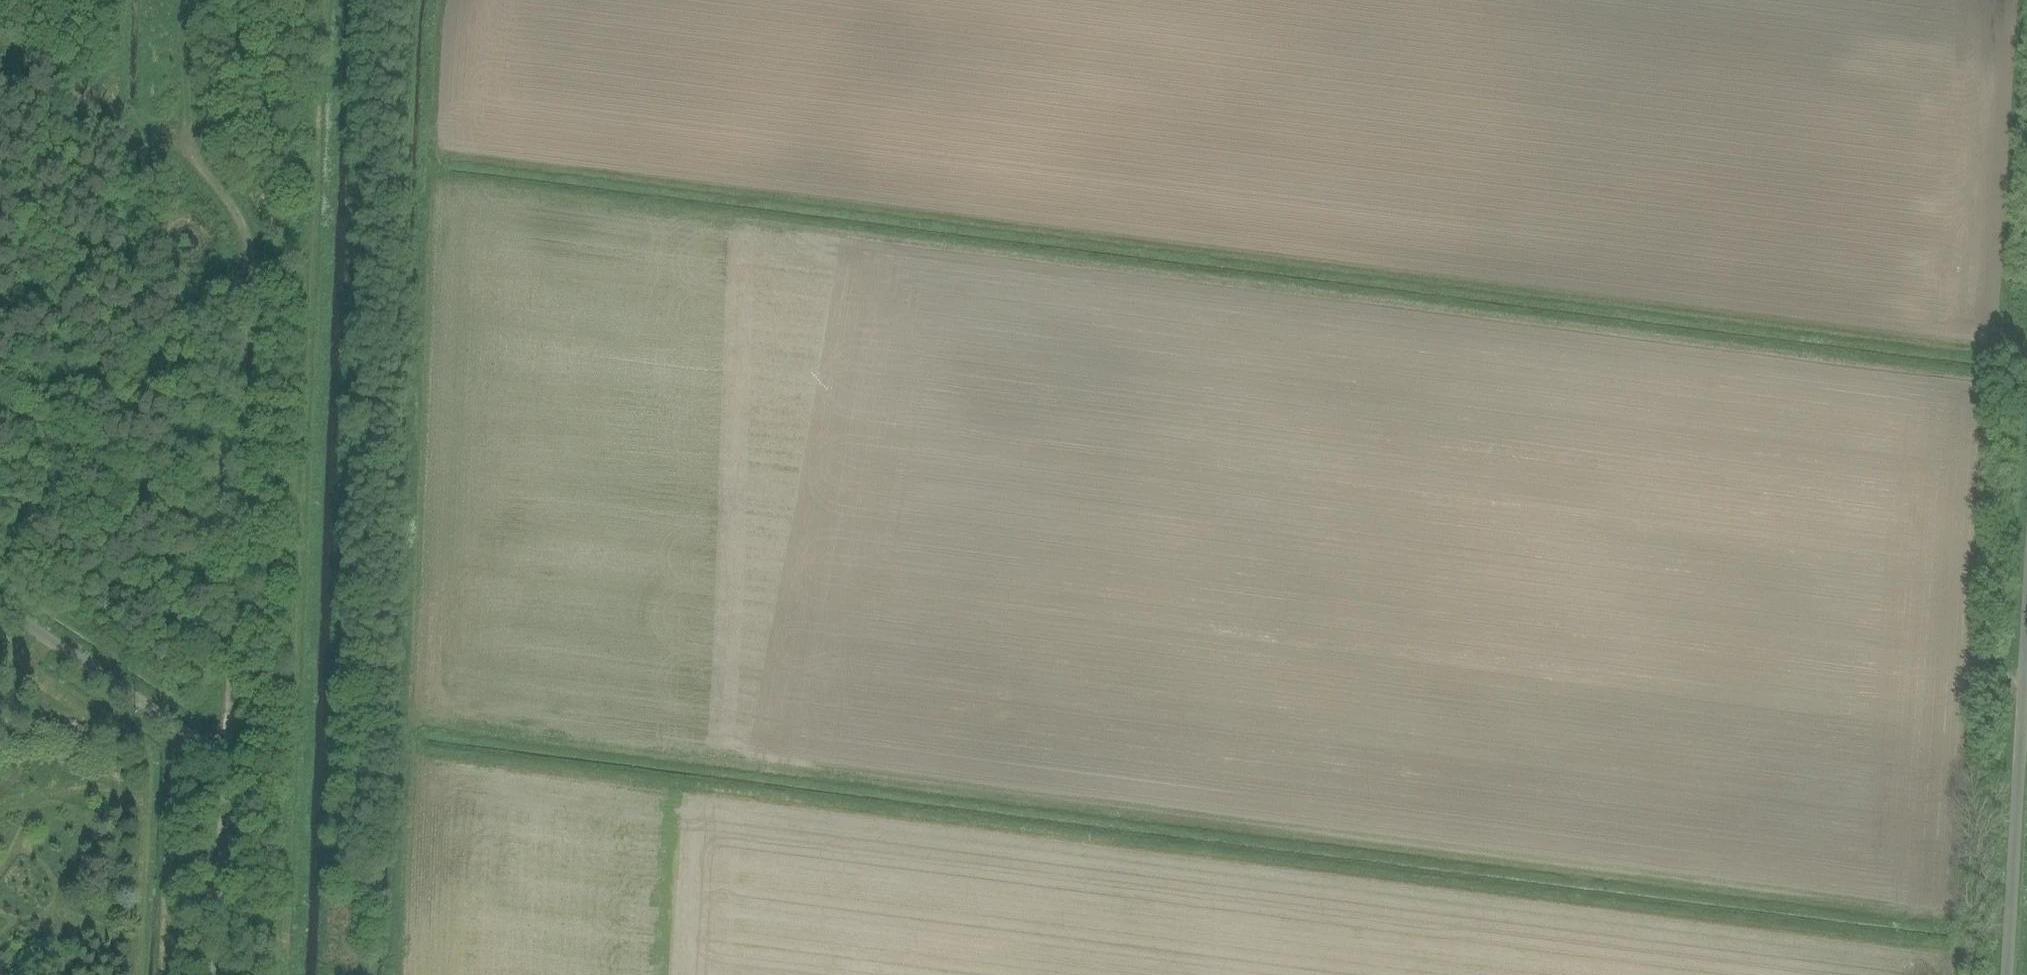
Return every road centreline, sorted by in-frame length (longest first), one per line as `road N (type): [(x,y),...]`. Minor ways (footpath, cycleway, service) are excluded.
road 1 (unclassified): [(248,166),(223,753)]
road 2 (track): [(2026,572),(2002,974)]
road 3 (unclassified): [(223,753),(0,603)]
road 4 (unclassified): [(223,753),(212,974)]

